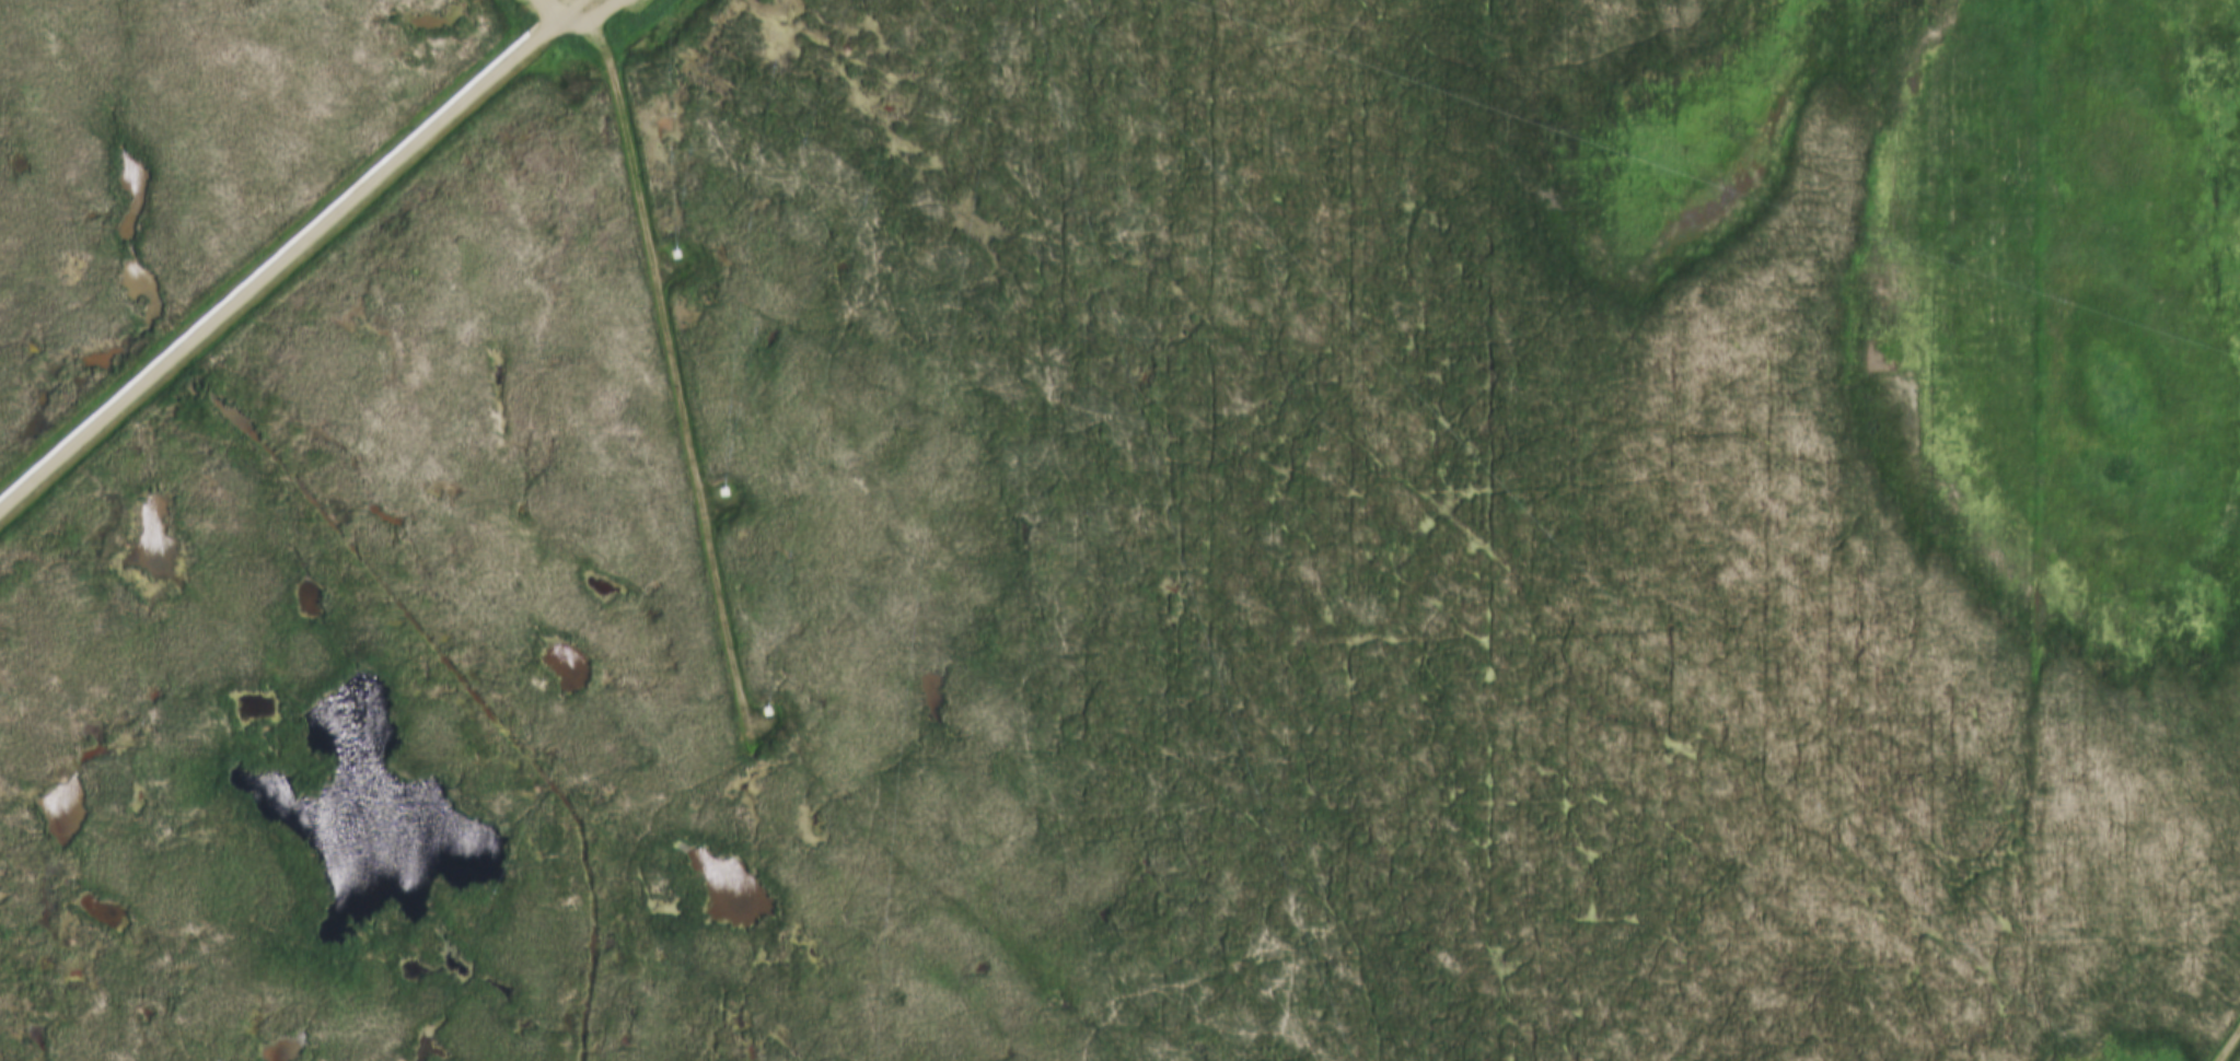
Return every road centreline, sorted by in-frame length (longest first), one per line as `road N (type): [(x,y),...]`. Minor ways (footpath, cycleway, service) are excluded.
road 1 (track): [(567,5),(596,47),(608,85),(731,693),(748,730)]

